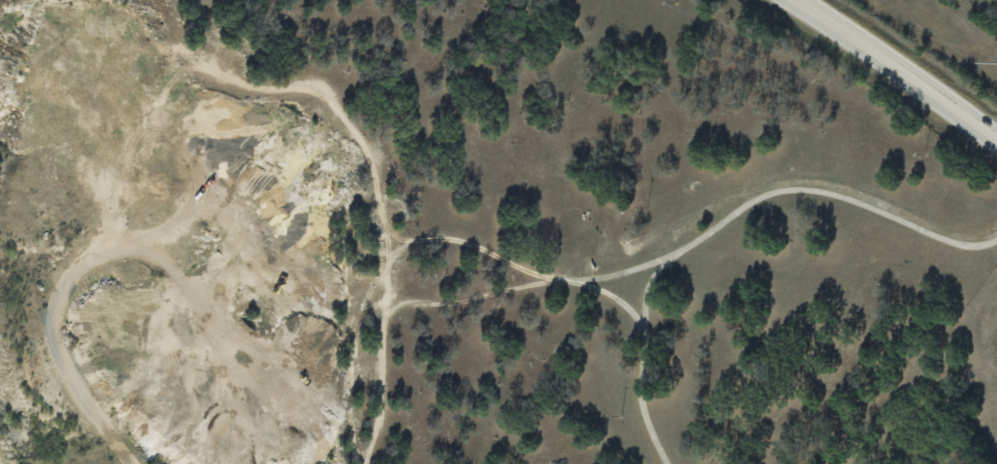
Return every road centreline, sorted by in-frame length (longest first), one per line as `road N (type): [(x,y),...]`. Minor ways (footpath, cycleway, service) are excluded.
road 1 (tertiary): [(996,141),(794,0)]

